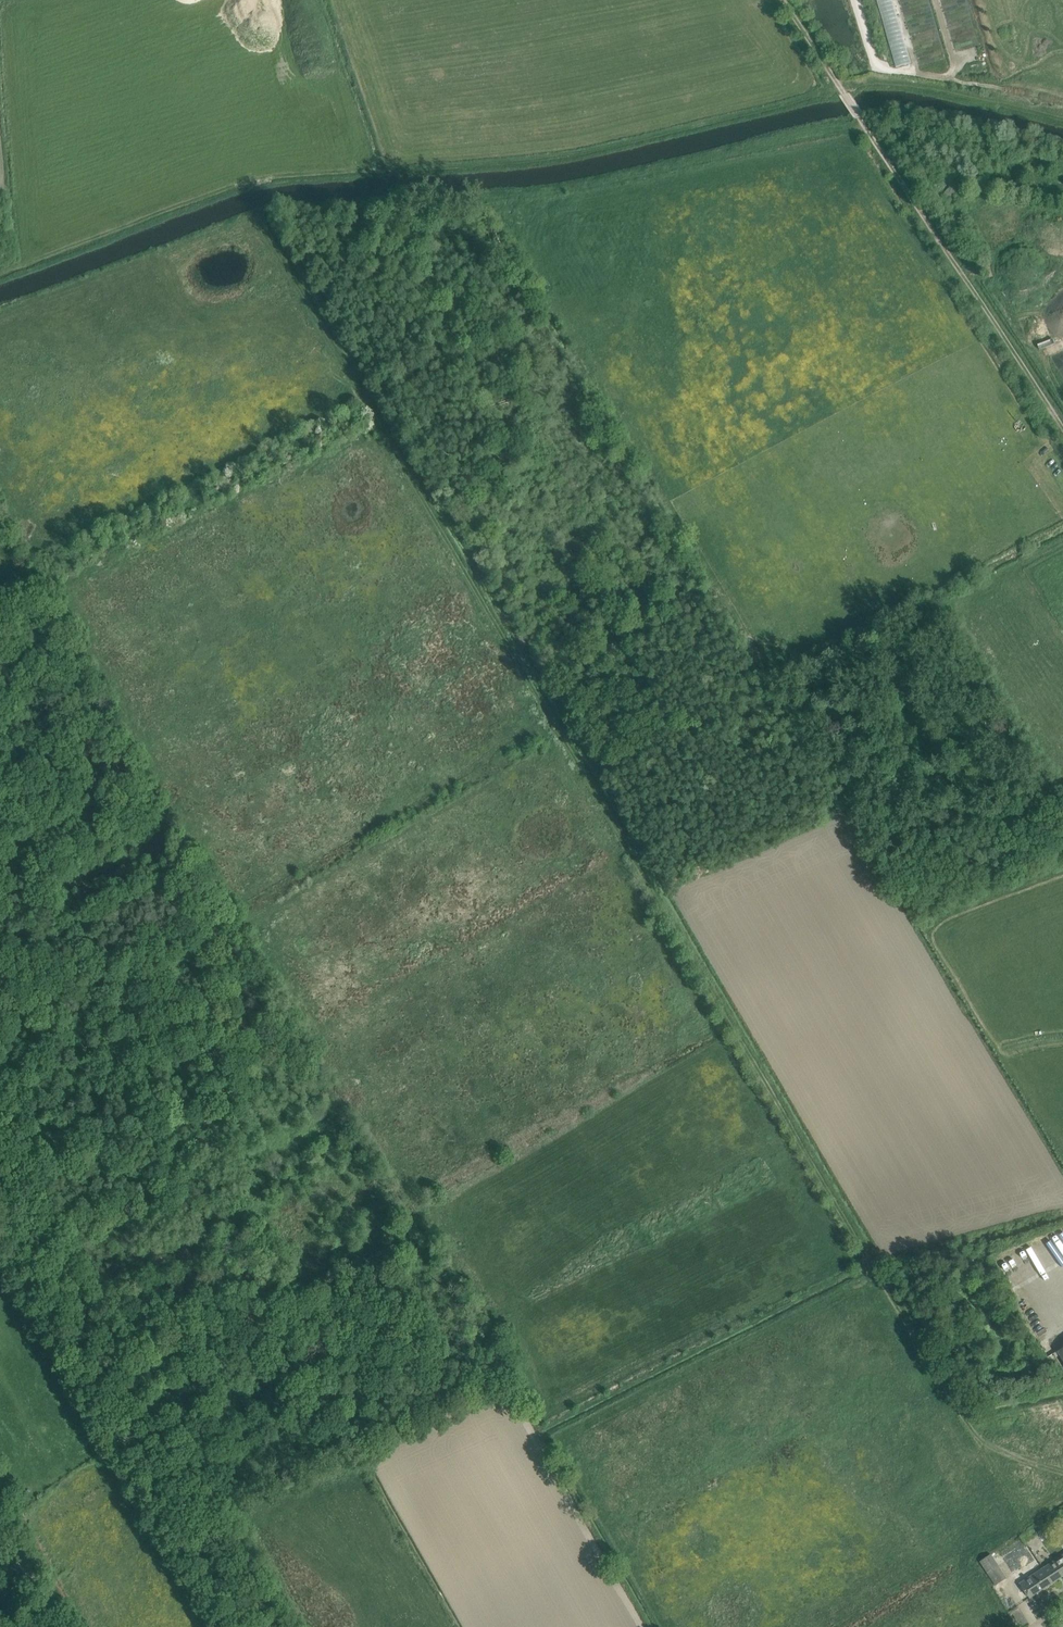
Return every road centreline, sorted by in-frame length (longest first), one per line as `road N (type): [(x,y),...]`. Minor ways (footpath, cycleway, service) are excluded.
road 1 (track): [(1062,428),(844,92)]
road 2 (unclassified): [(59,1626),(0,1523)]

